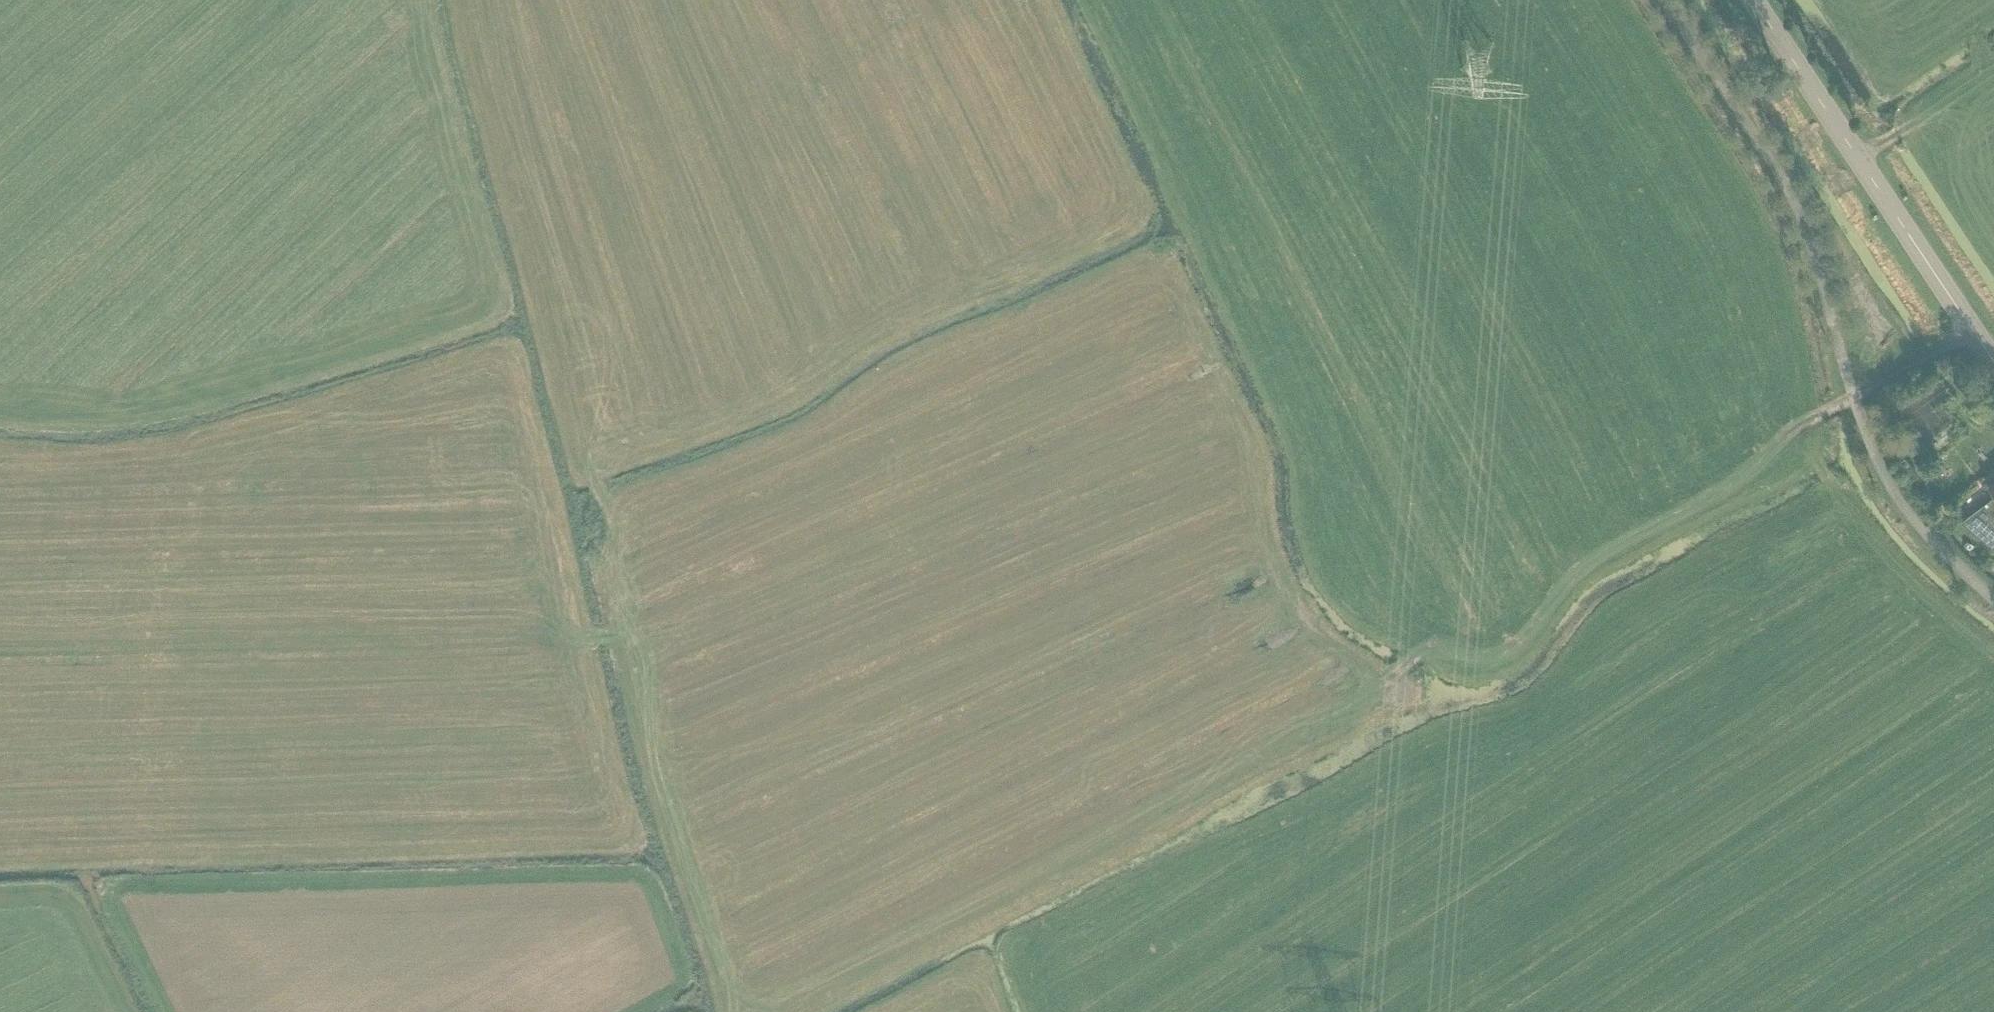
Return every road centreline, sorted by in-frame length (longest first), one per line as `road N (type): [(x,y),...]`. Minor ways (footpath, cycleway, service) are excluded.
road 1 (secondary): [(1993,361),(1753,0)]

